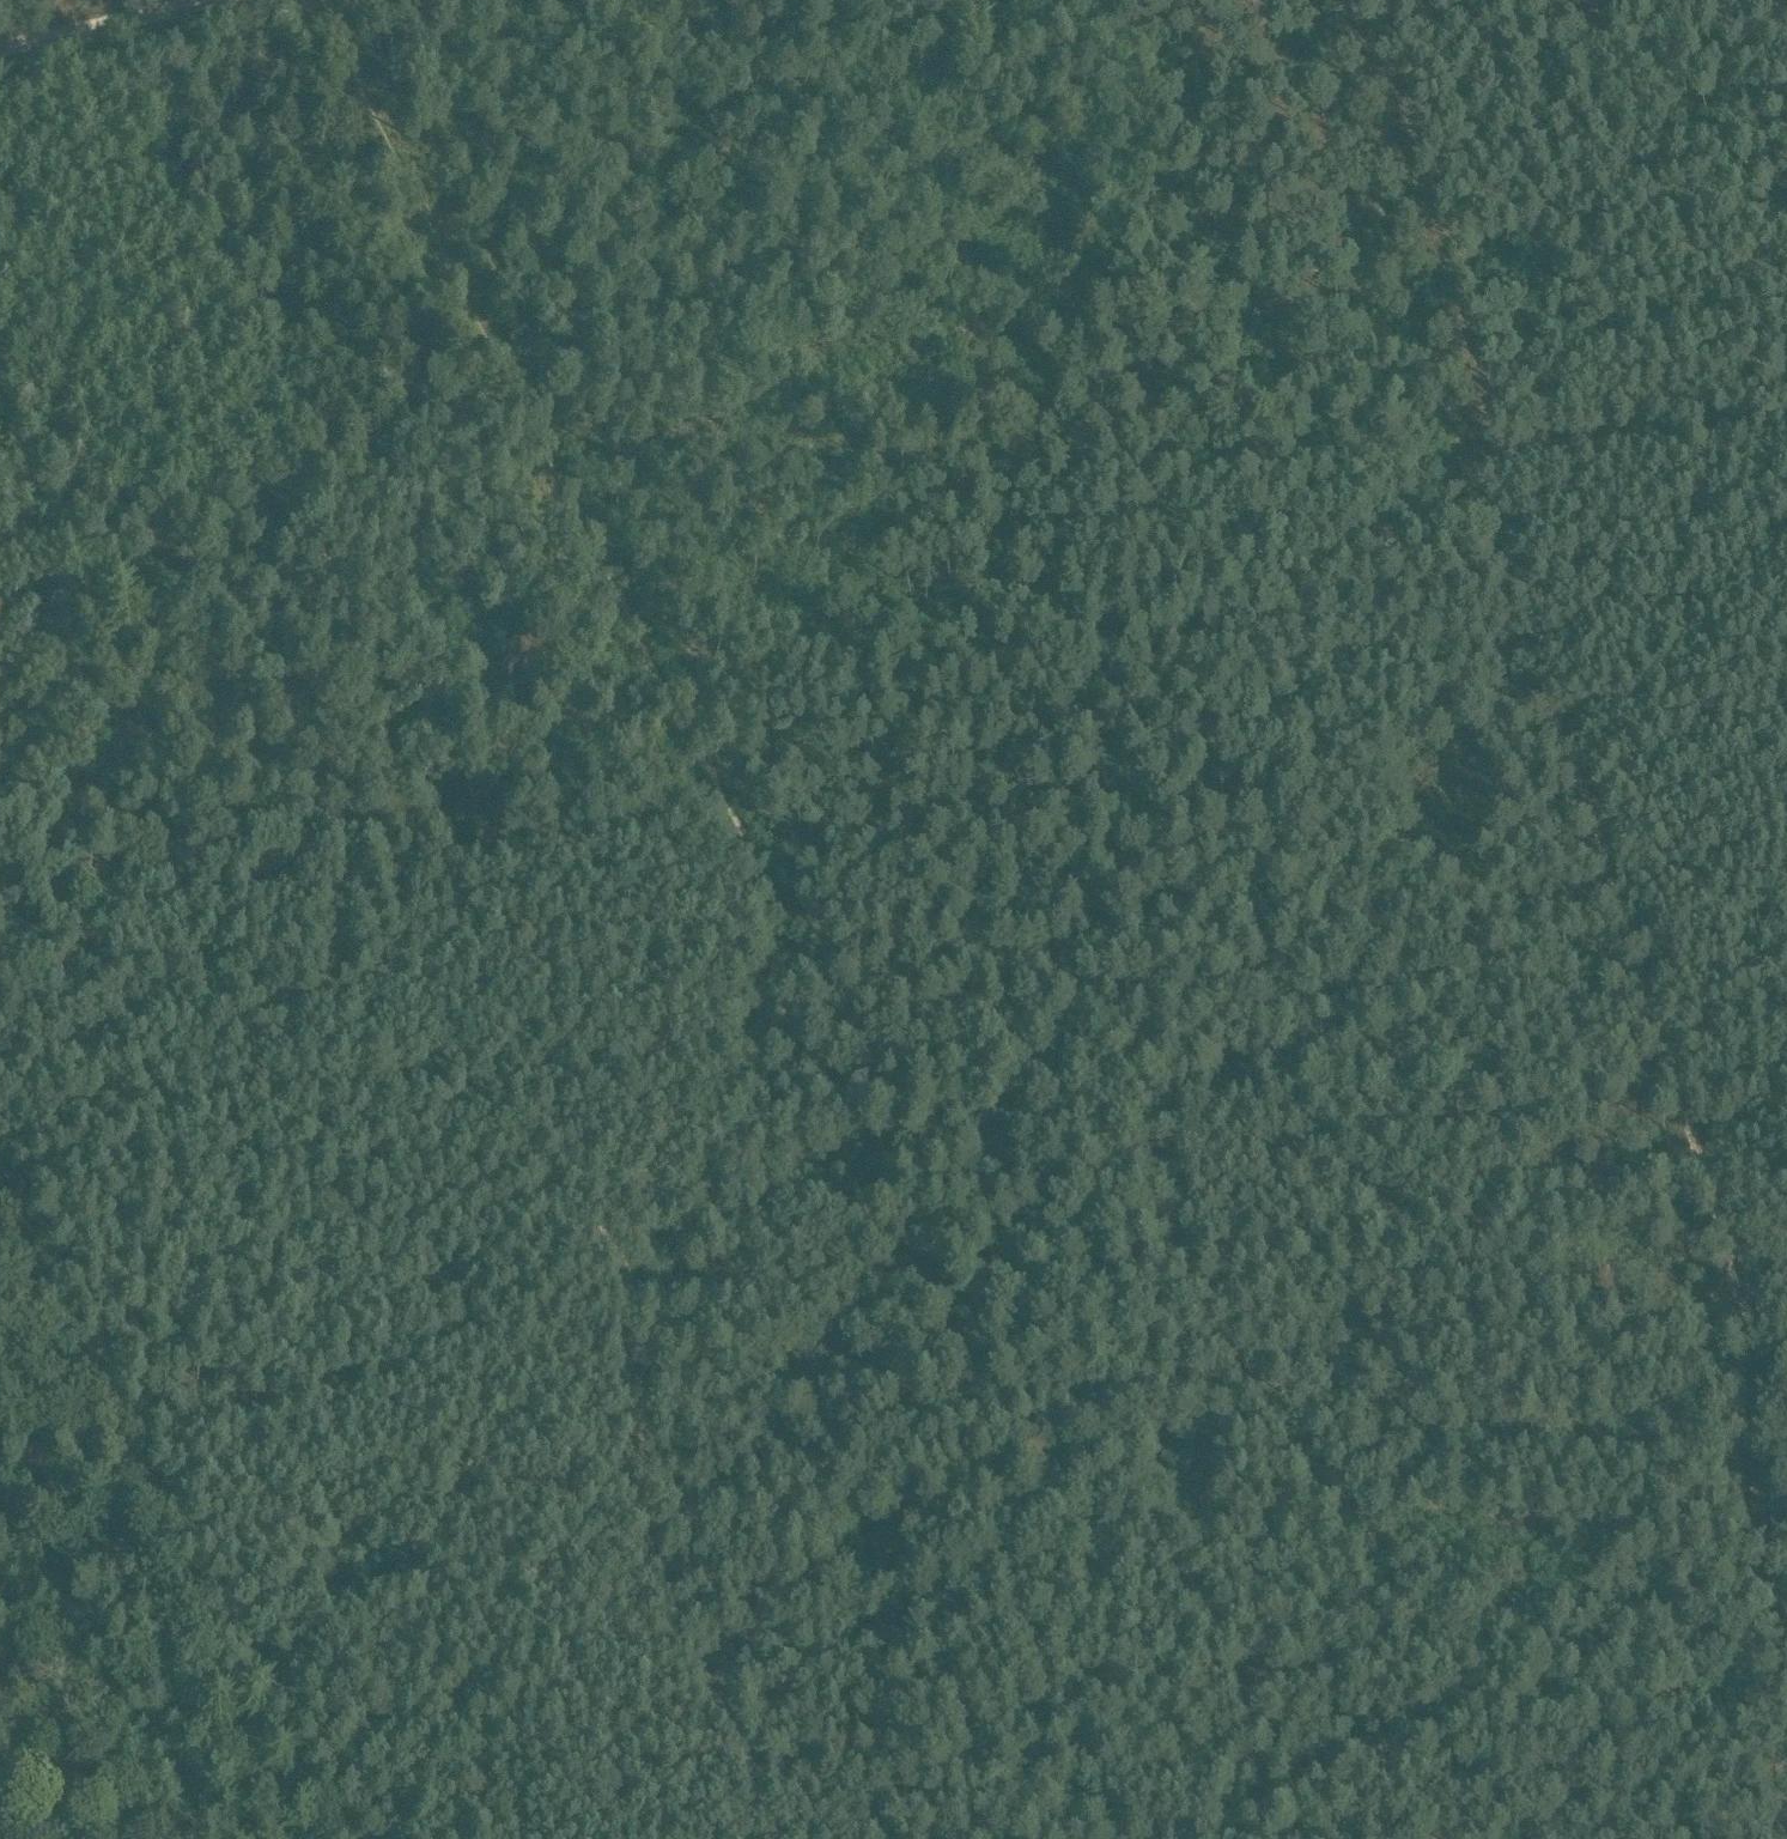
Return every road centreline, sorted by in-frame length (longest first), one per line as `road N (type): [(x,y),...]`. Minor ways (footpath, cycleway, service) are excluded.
road 1 (track): [(739,825),(320,0)]
road 2 (track): [(1477,482),(1743,1293),(1786,1277)]
road 3 (track): [(800,942),(868,863),(977,784),(1477,482)]
road 4 (track): [(0,1607),(634,1486)]
road 5 (track): [(800,942),(674,1285),(634,1486)]
road 6 (track): [(1477,482),(1316,0)]
road 7 (track): [(634,1486),(634,1503),(783,1838)]
road 8 (track): [(1477,482),(1490,470),(1786,443)]
road 9 (track): [(0,50),(234,0)]
road 10 (track): [(87,1838),(0,1688)]
road 11 (track): [(800,942),(739,825)]

